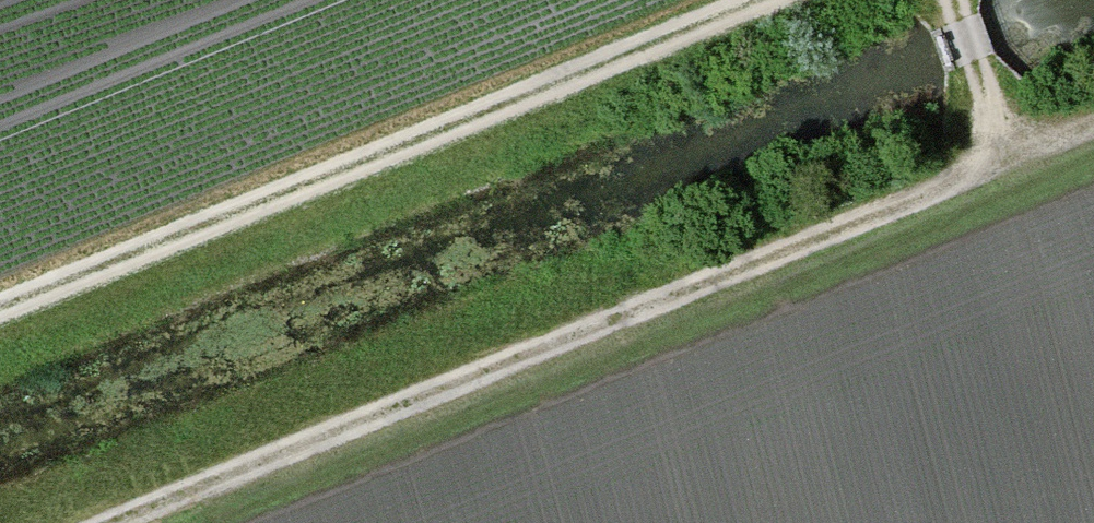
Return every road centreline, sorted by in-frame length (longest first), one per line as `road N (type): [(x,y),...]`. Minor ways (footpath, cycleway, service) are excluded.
road 1 (track): [(129,522),(1093,122)]
road 2 (track): [(0,308),(764,0)]
road 3 (track): [(946,0),(1011,157)]

